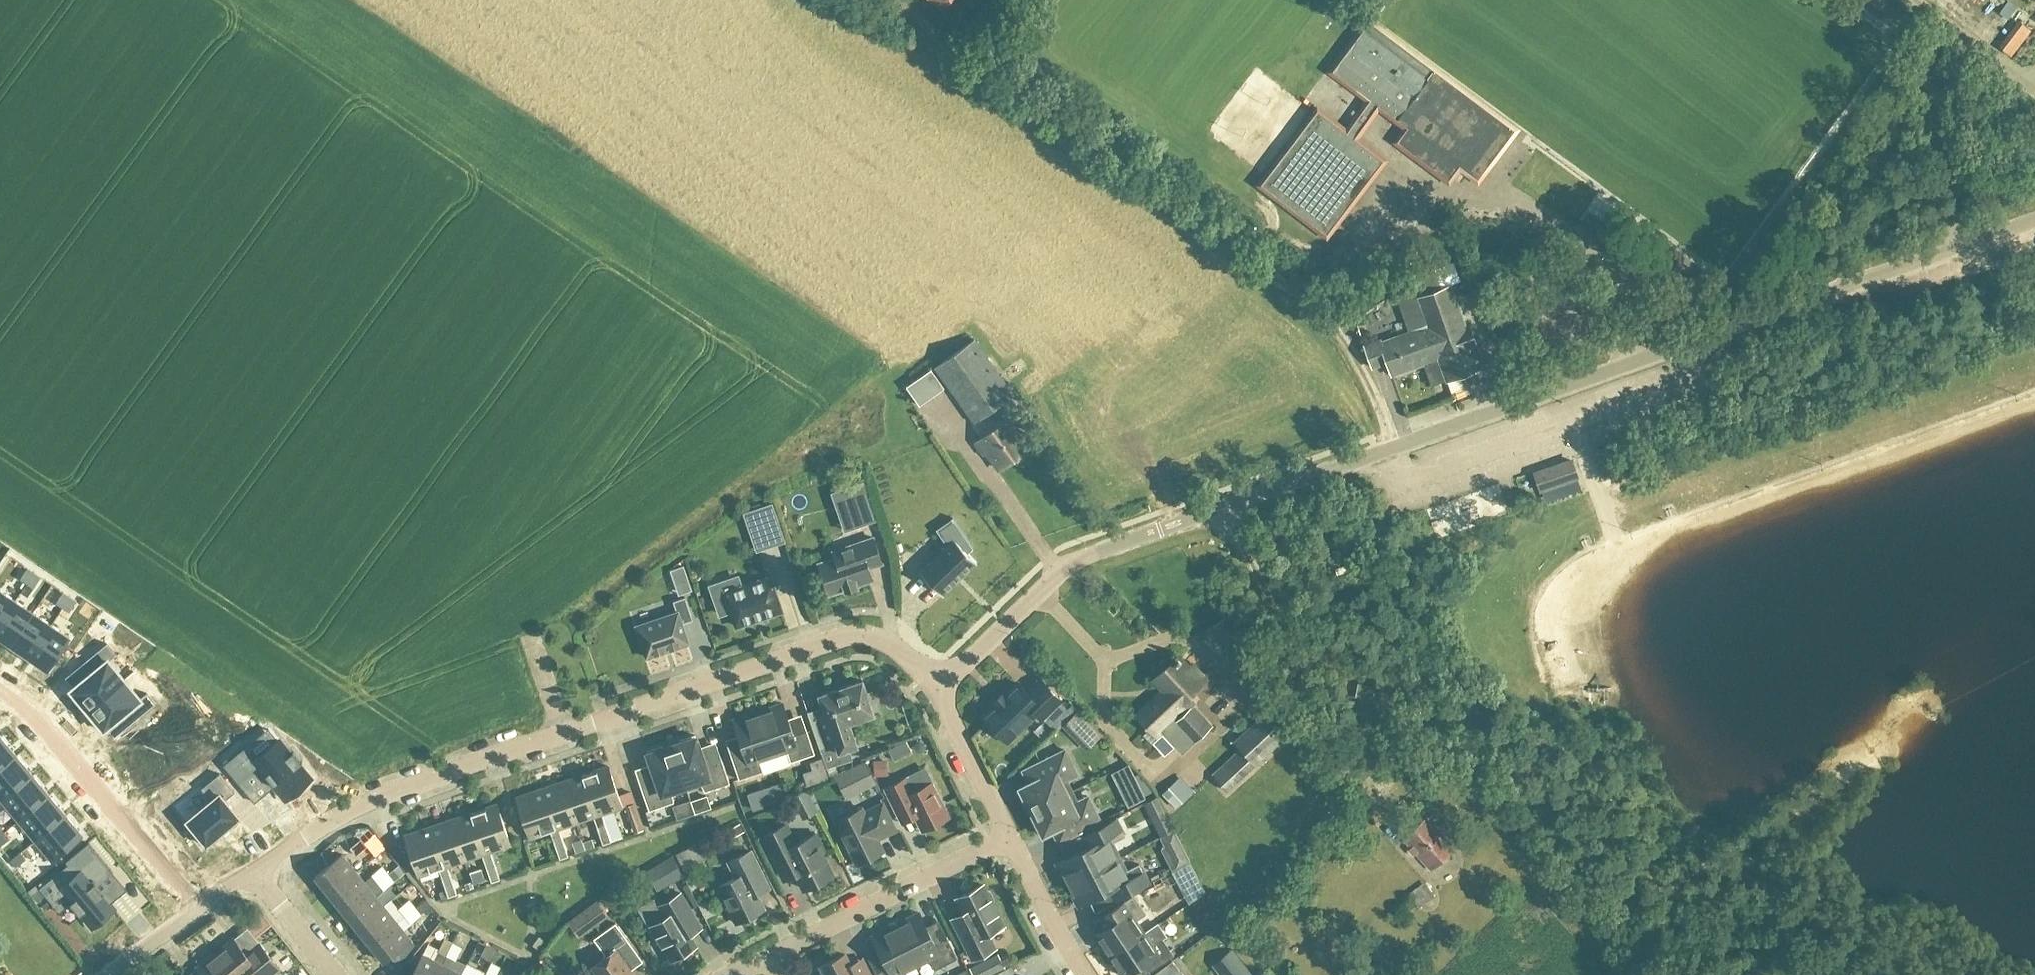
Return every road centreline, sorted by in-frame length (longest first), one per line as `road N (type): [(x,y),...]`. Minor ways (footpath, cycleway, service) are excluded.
road 1 (unclassified): [(938,687),(1050,581),(1097,551),(2034,220)]
road 2 (unclassified): [(254,871),(424,777),(837,640),(887,645),(938,687)]
road 3 (residential): [(196,909),(28,708),(0,690)]
road 4 (residential): [(767,957),(1005,837)]
road 5 (residential): [(1005,837),(938,687)]
road 6 (residential): [(1082,974),(1005,837)]
road 7 (residential): [(335,974),(254,871)]

